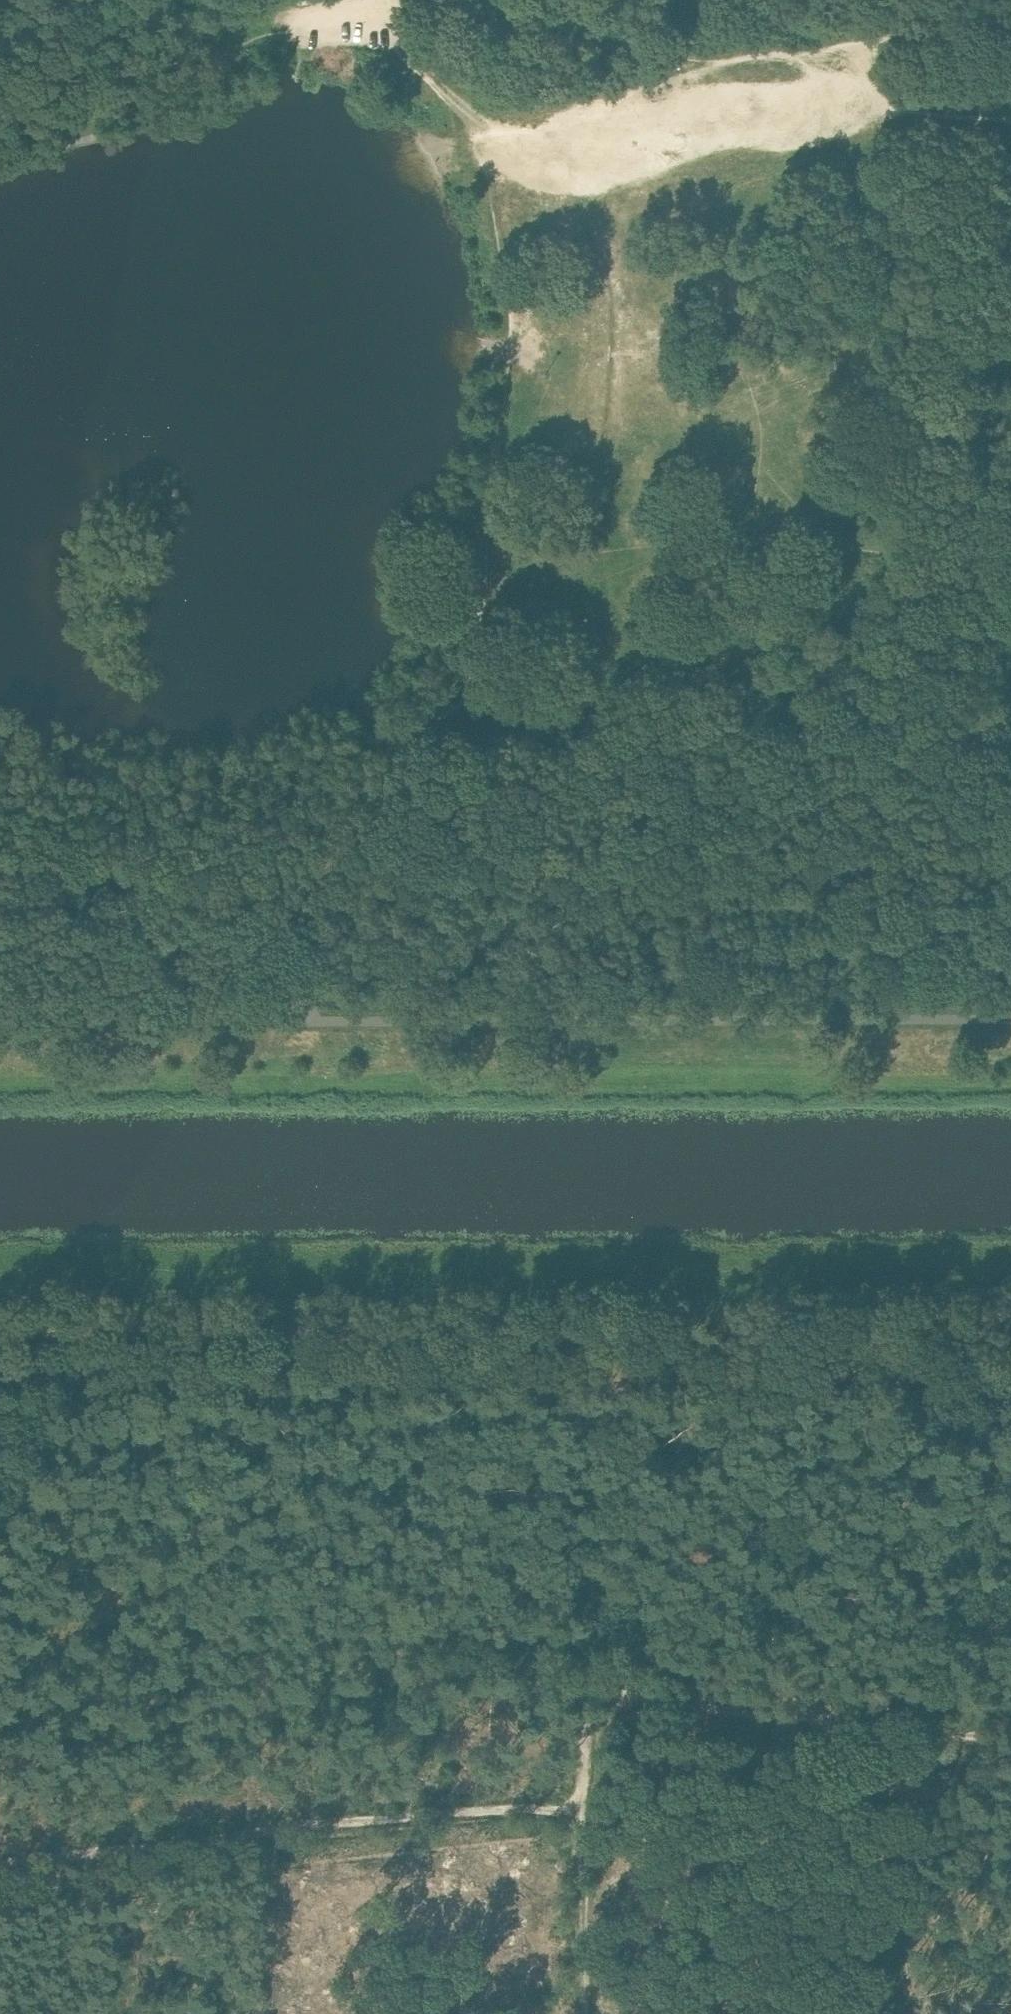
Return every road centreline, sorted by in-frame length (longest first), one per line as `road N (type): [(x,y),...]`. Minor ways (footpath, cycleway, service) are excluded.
road 1 (track): [(1010,1359),(0,1348)]
road 2 (track): [(302,892),(356,801),(392,768),(462,667),(496,429),(503,318),(494,215),(459,122),(386,0)]
road 3 (track): [(486,509),(504,534),(614,556),(728,554),(835,529),(876,528),(1010,556)]
road 4 (track): [(0,888),(309,881)]

